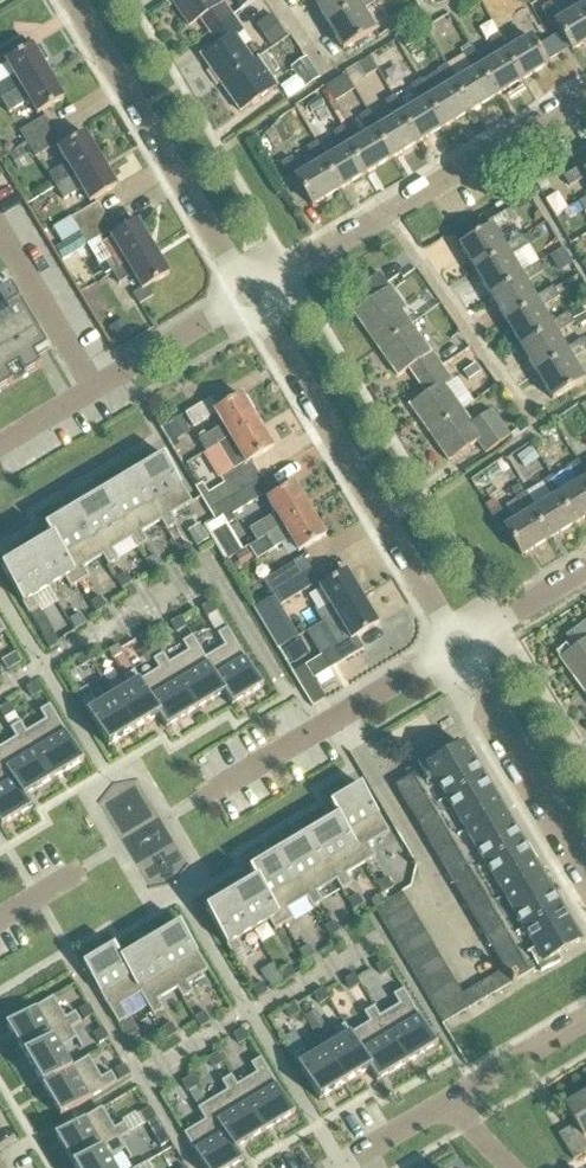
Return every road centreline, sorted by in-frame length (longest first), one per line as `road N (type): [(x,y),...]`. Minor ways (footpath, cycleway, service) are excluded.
road 1 (residential): [(459,645),(251,298)]
road 2 (residential): [(251,298),(72,0)]
road 3 (residential): [(198,801),(459,645)]
road 4 (residential): [(540,427),(394,219)]
road 5 (residential): [(585,857),(459,645)]
road 6 (residential): [(394,219),(585,102)]
road 7 (residential): [(0,233),(100,390)]
road 8 (residential): [(100,390),(251,298)]
road 9 (residential): [(251,298),(394,219)]
road 10 (residential): [(456,1109),(585,1019)]
road 11 (residential): [(459,645),(585,578)]

